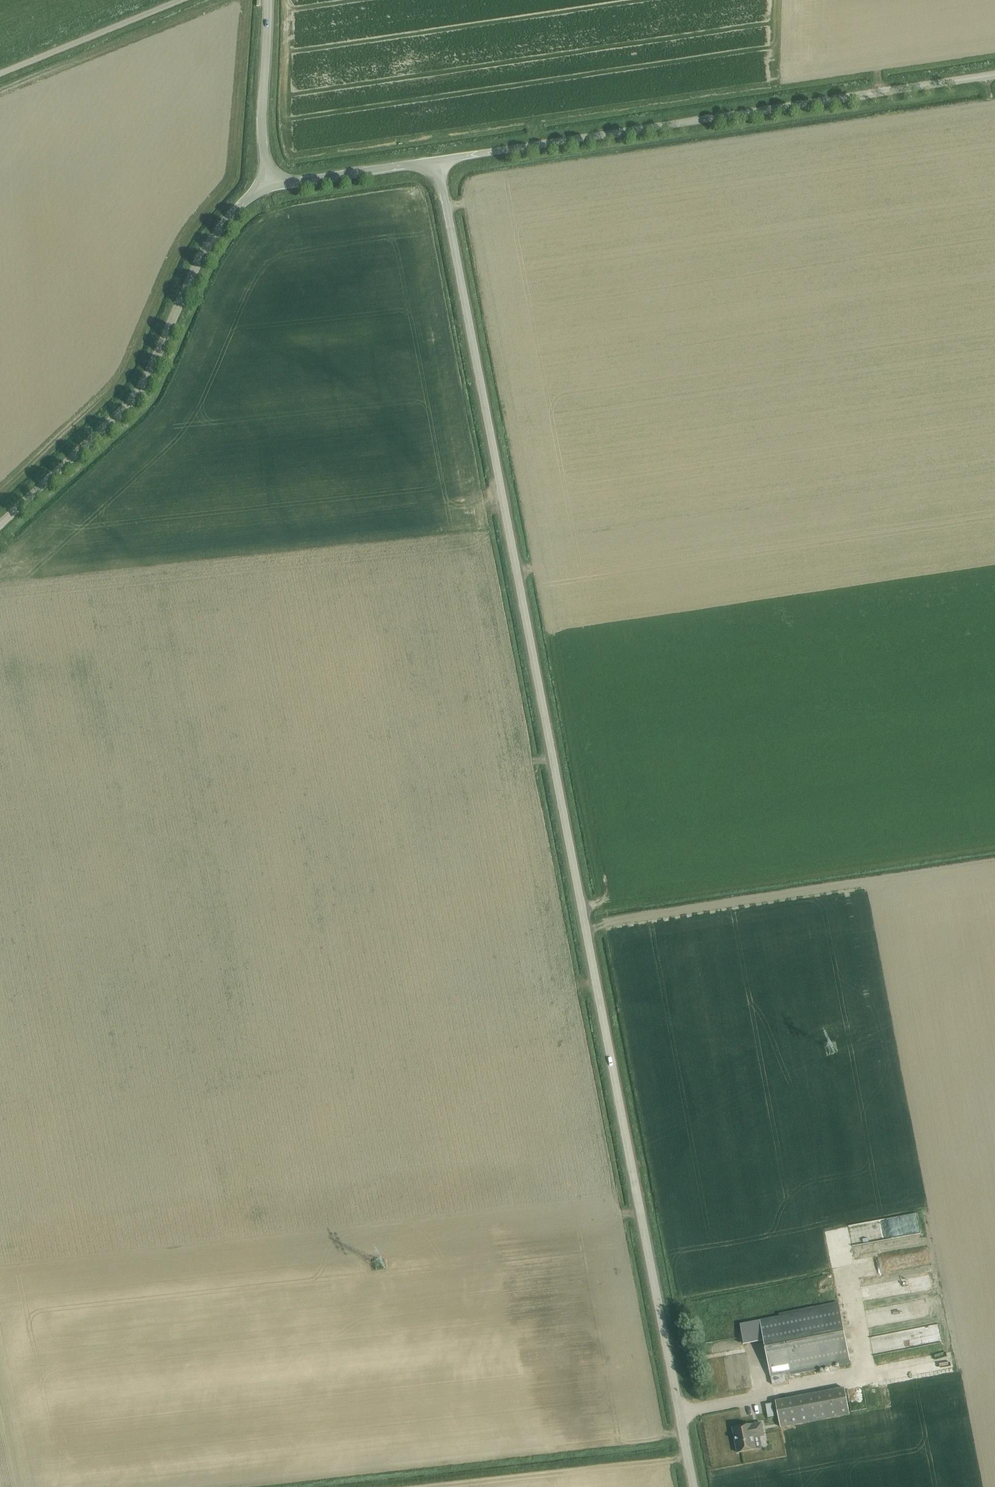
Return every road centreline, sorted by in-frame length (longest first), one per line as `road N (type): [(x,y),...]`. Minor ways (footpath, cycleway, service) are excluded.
road 1 (unclassified): [(685,1486),(437,161)]
road 2 (unclassified): [(437,161),(994,76)]
road 3 (unclassified): [(270,186),(240,205),(202,255),(133,399),(0,525)]
road 4 (unclassified): [(0,73),(180,0)]
road 5 (unclassified): [(270,186),(263,123),(267,0)]
road 6 (unclassified): [(270,186),(437,161)]

